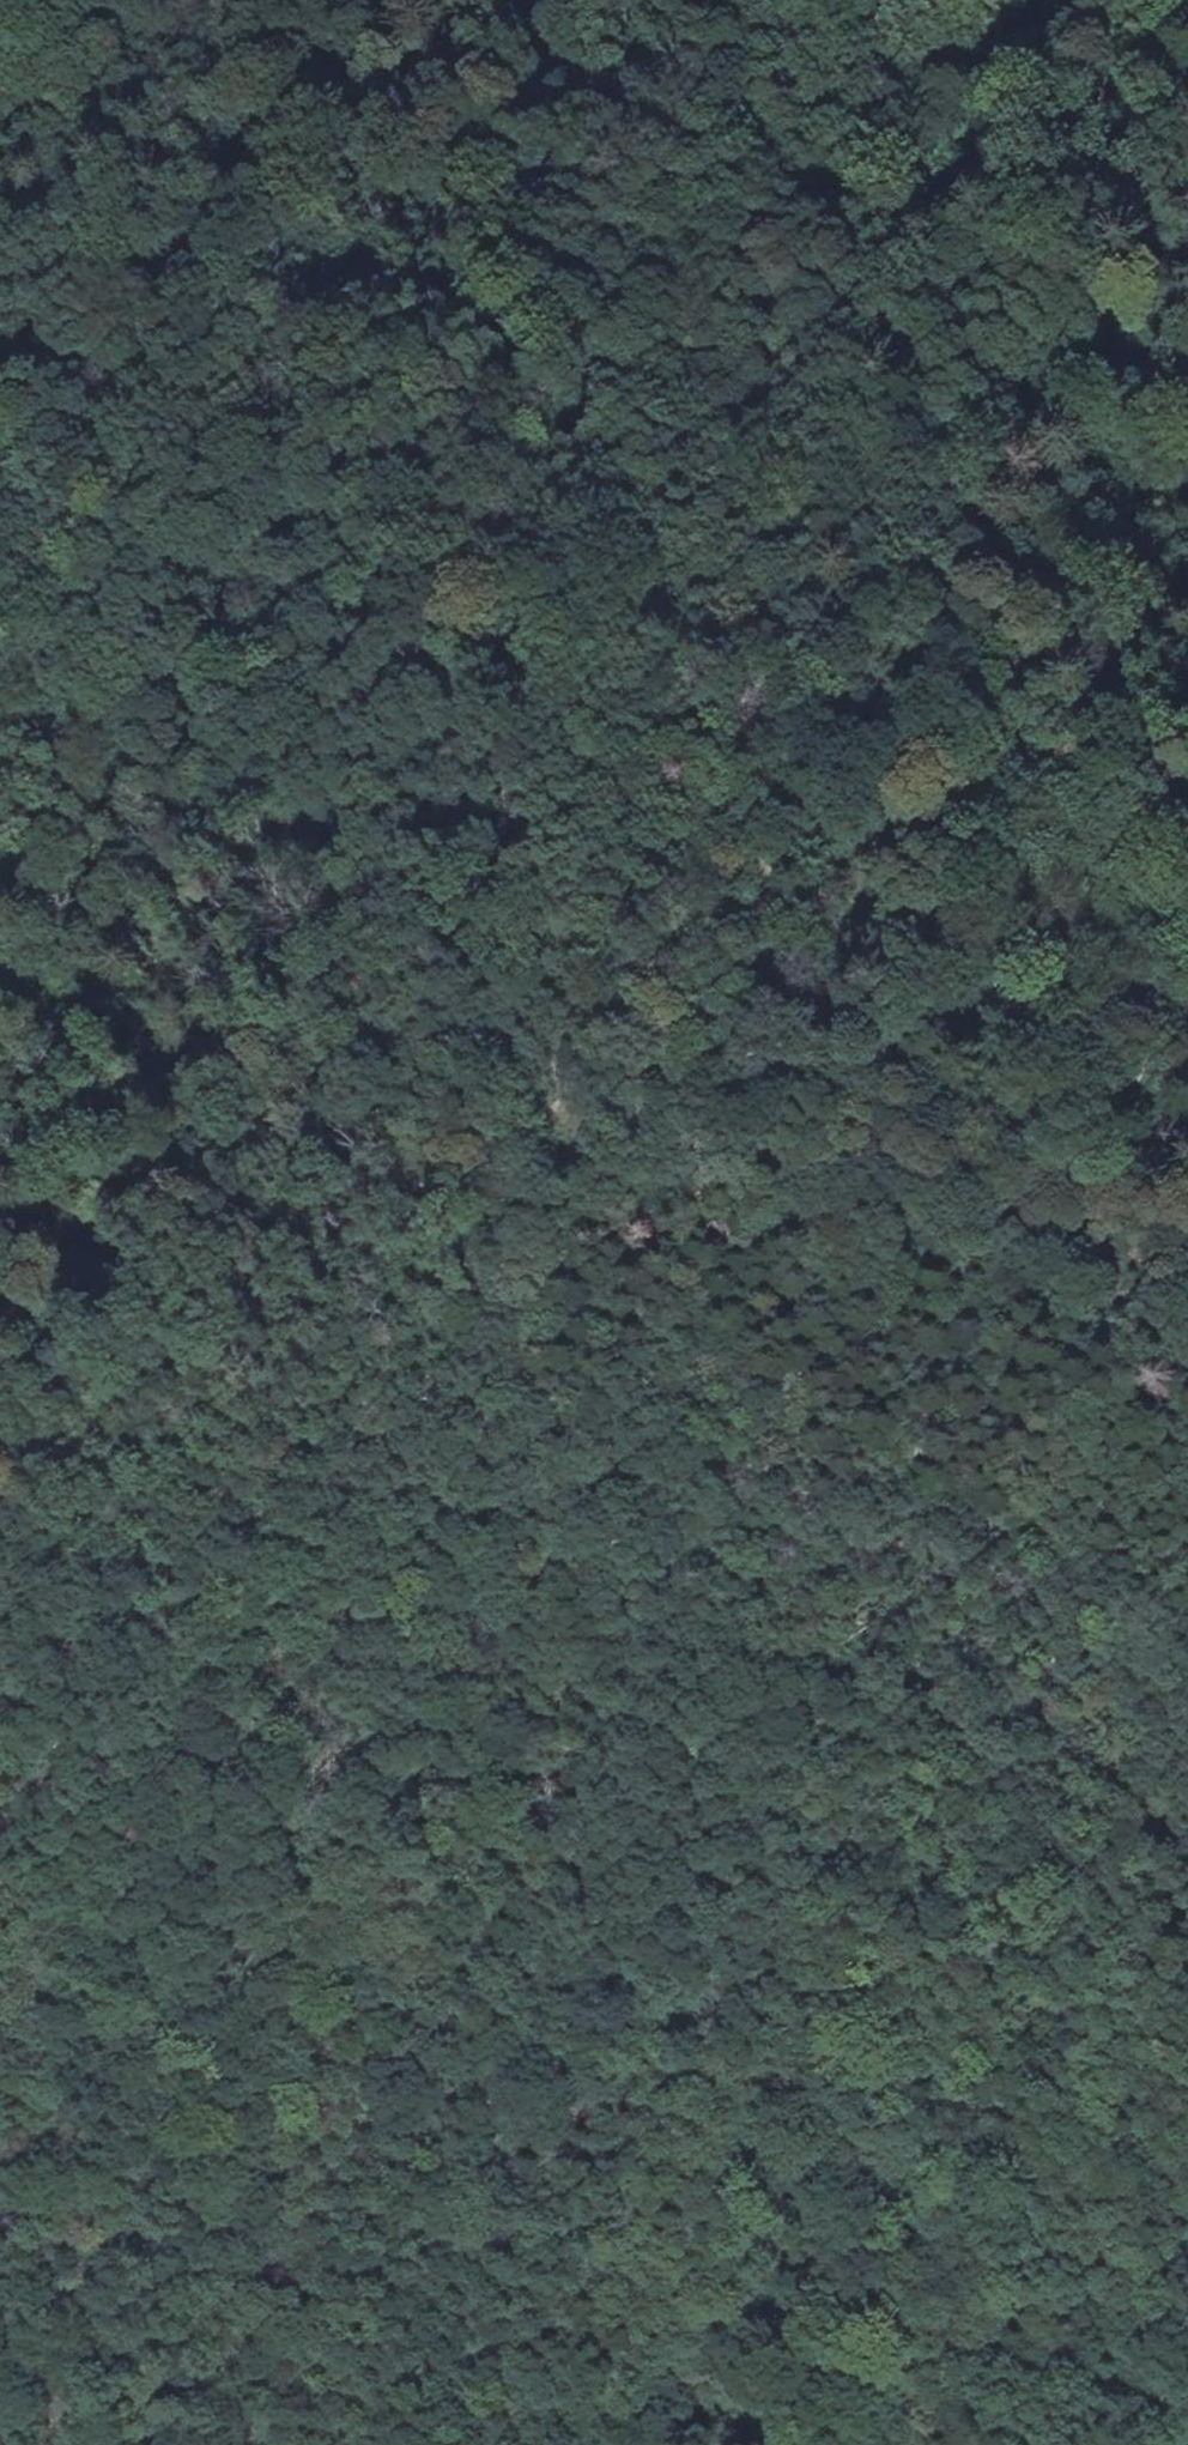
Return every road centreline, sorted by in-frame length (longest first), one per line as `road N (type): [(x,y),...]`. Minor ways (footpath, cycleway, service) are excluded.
road 1 (track): [(1187,1316),(1112,1275),(885,1211),(675,1125),(618,1062)]

